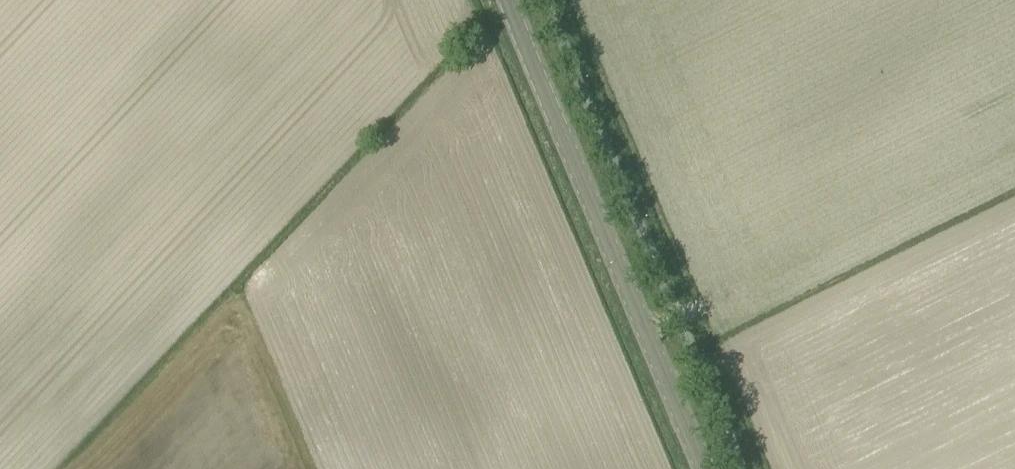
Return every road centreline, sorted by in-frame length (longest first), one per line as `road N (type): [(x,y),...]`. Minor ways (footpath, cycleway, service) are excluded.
road 1 (unclassified): [(706,468),(511,0)]

